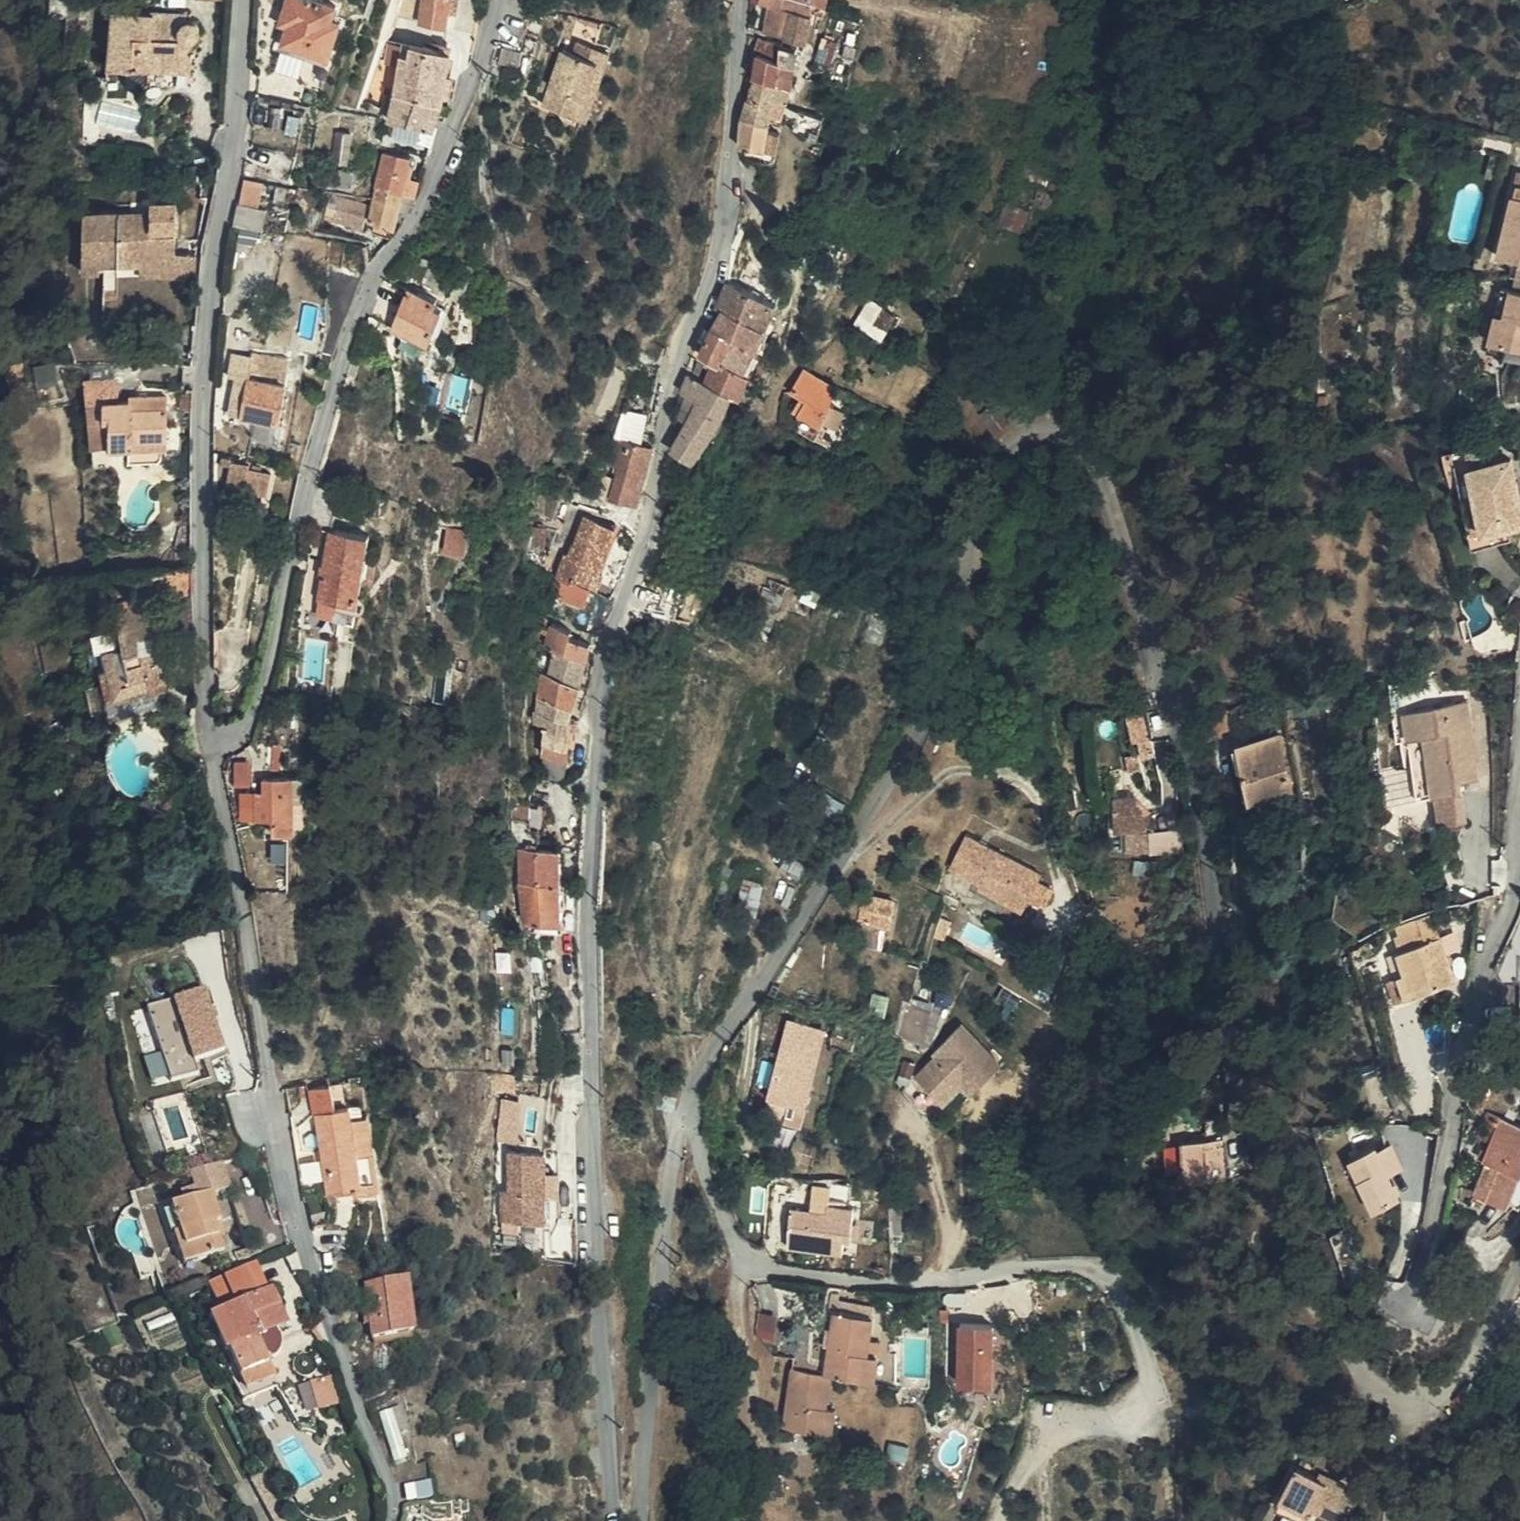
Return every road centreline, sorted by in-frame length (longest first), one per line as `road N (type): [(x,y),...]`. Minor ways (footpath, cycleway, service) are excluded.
road 1 (residential): [(685,1116),(708,1067),(815,907),(944,670),(996,473),(1015,427),(1044,406),(1079,412),(1105,448),(1236,947),(1272,1139),(1375,1378),(1395,1398),(1416,1405),(1449,1390),(1486,1353),(1519,1267)]
road 2 (residential): [(620,1520),(588,893),(611,661),(653,510),(670,393),(716,269),(748,0)]
road 3 (residential): [(685,1116),(722,1227),(737,1251),(760,1264),(948,1283),(1100,1282),(1116,1294),(1143,1380),(1101,1447),(1054,1453),(1012,1494),(1002,1520)]
road 4 (residential): [(213,727),(247,739),(268,701),(348,361),(459,137),(510,0)]
road 5 (residential): [(213,727),(302,1216),(388,1476),(391,1520)]
road 6 (residential): [(242,0),(234,141),(204,361),(200,487),(213,727)]
road 7 (residential): [(1519,840),(1516,896),(1468,1070),(1469,1134),(1424,1316)]
road 8 (residential): [(643,1520),(673,1151),(685,1116)]

